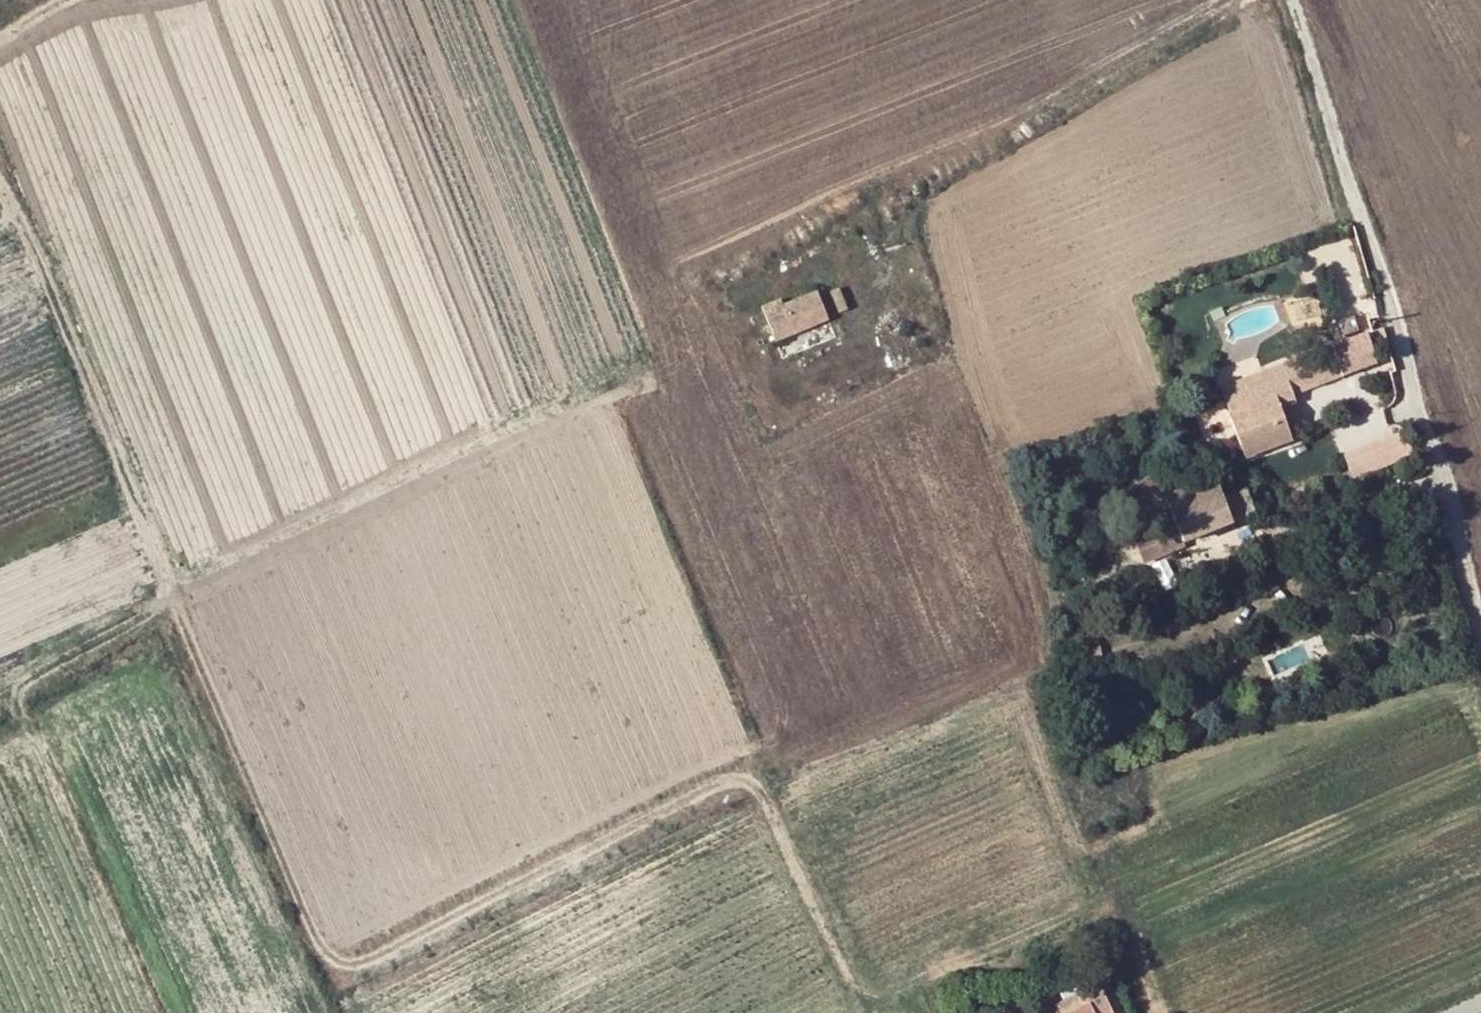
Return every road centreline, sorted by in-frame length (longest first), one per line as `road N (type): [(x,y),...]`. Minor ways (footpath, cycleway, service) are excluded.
road 1 (unclassified): [(1480,635),(1281,0)]
road 2 (residential): [(1223,0),(889,203),(867,336)]

